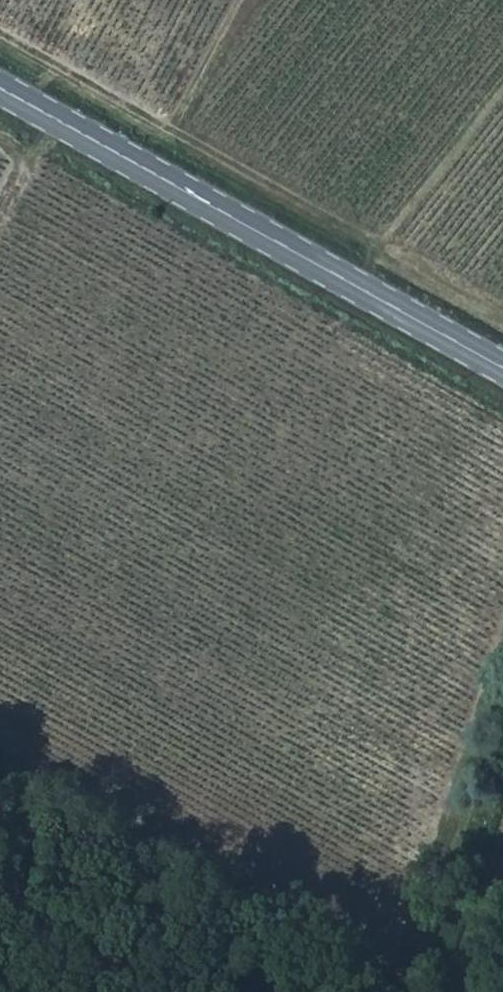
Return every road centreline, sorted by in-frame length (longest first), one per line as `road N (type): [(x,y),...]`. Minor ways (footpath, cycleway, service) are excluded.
road 1 (secondary): [(0,89),(502,365)]
road 2 (track): [(0,771),(293,932),(433,991)]

